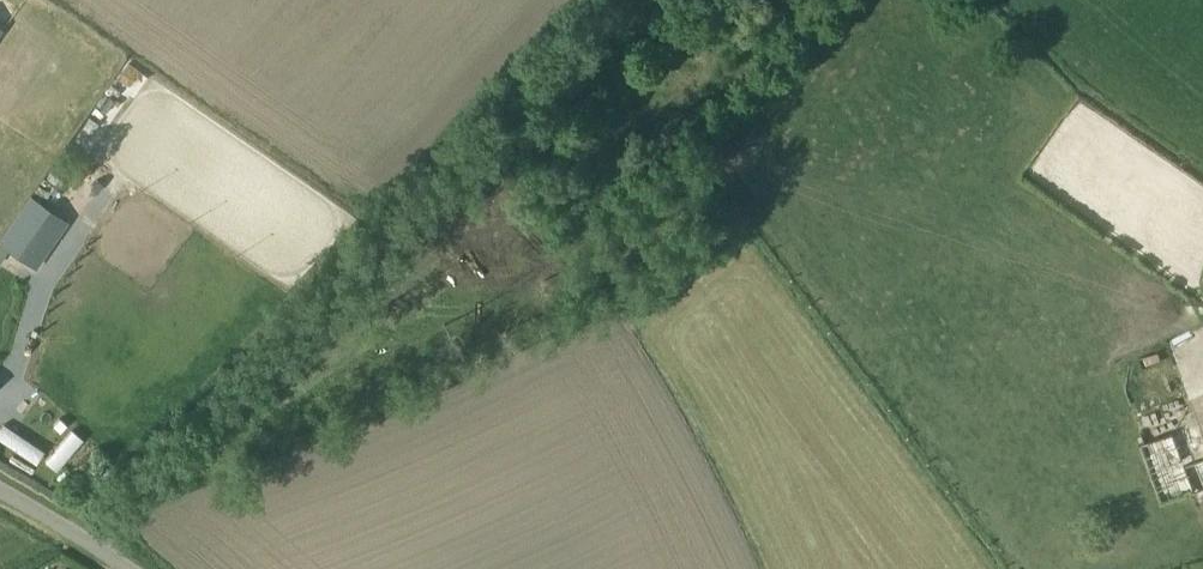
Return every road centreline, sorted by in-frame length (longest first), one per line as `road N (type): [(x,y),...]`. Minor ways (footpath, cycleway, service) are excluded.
road 1 (unclassified): [(0,493),(124,568)]

